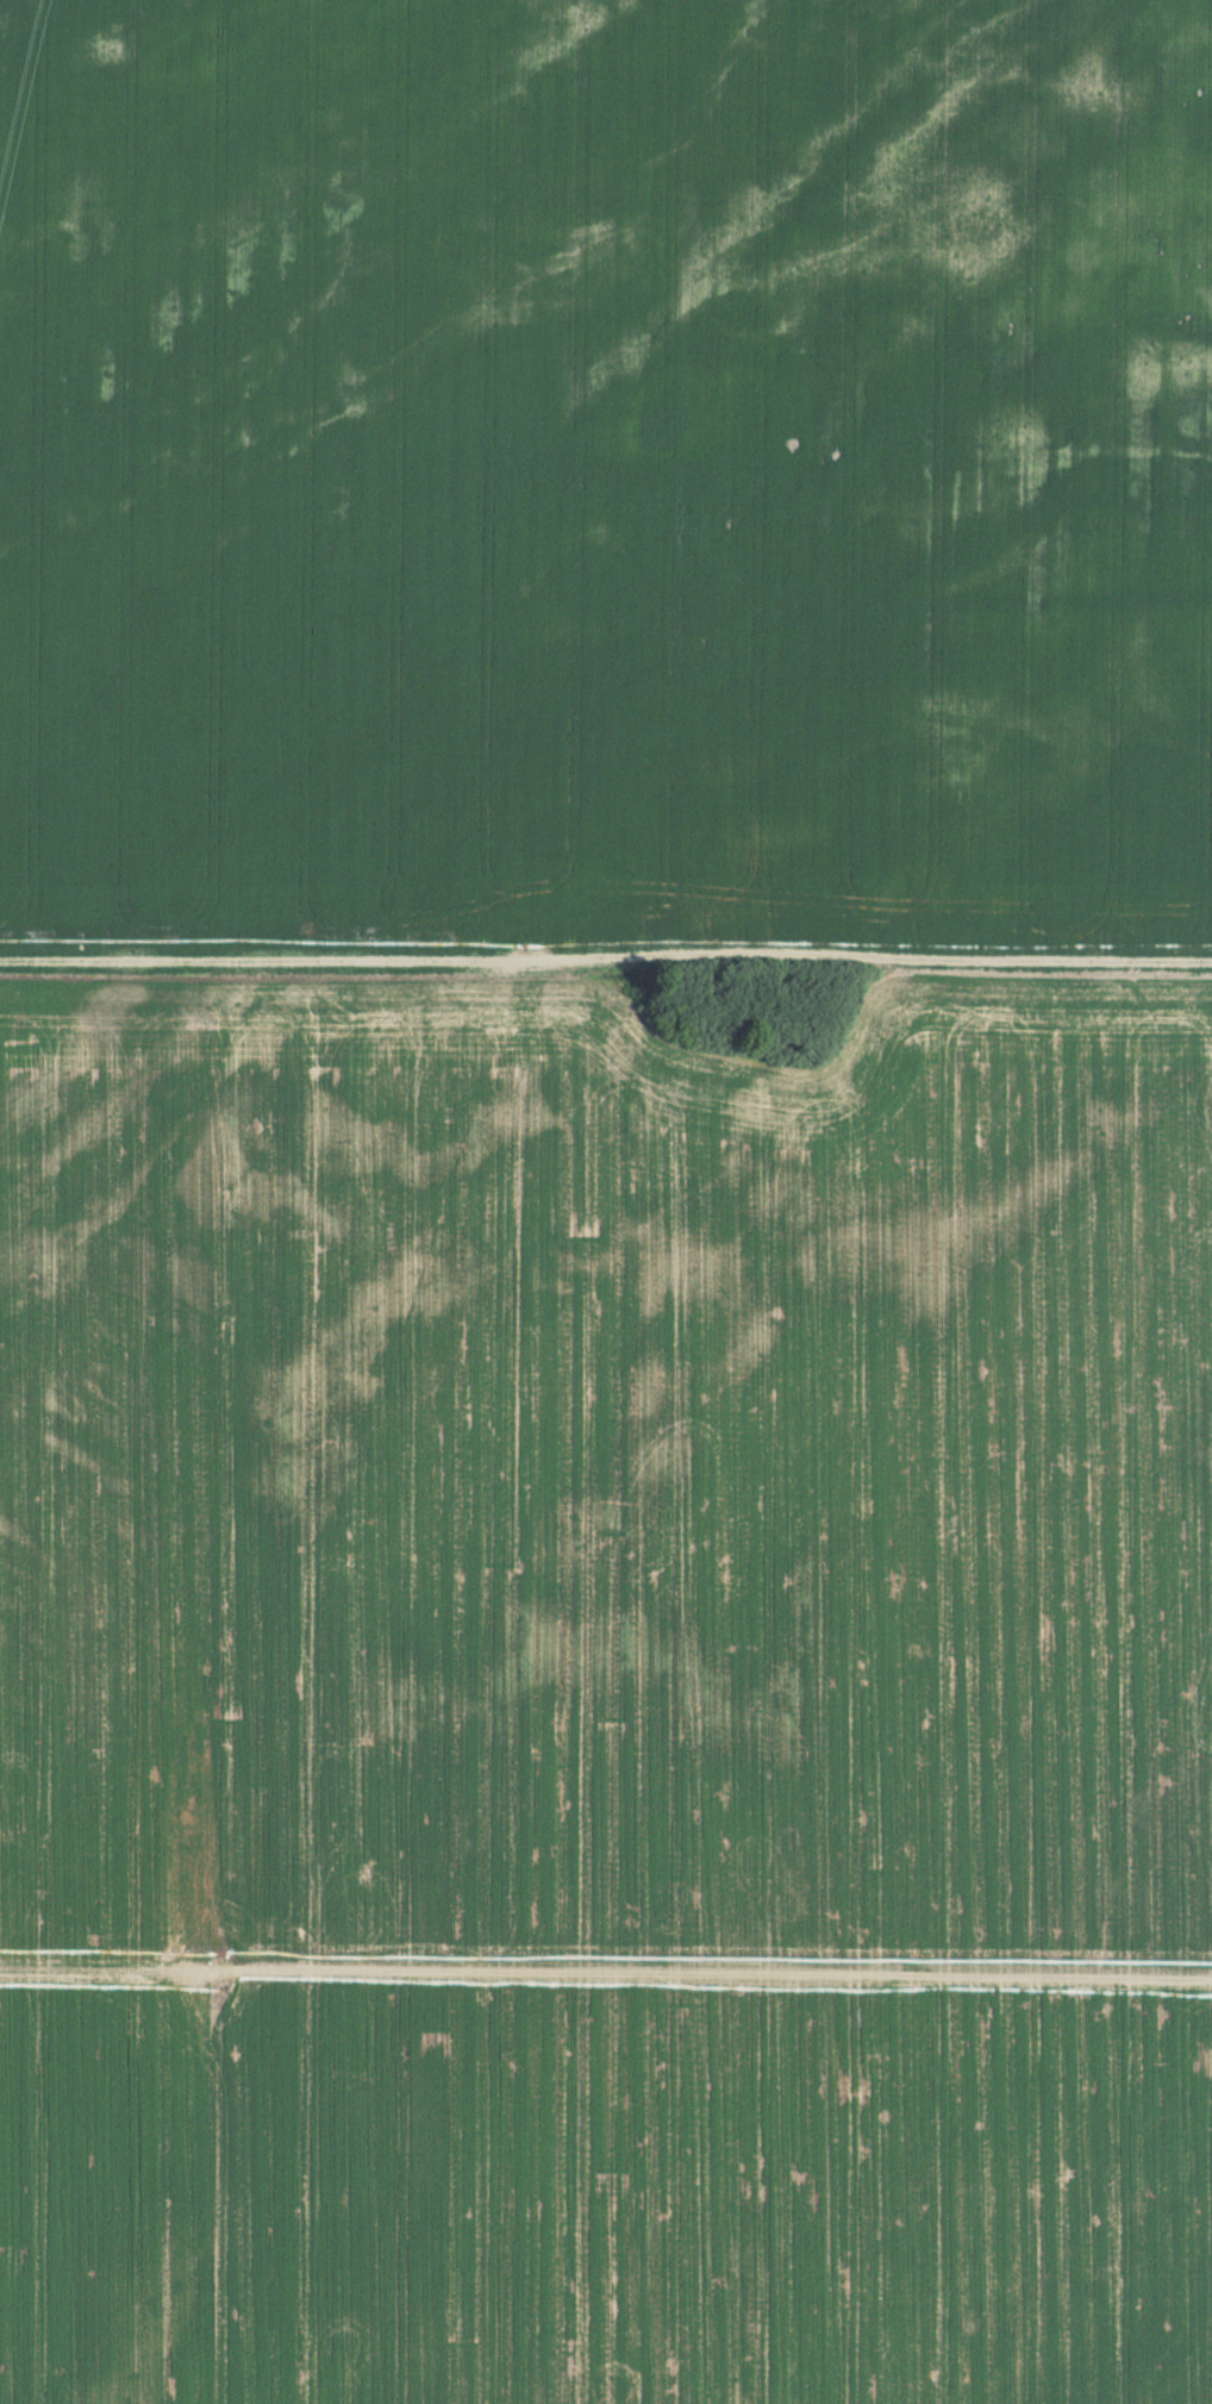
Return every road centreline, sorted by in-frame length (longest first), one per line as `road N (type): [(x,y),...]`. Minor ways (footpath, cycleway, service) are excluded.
road 1 (track): [(1211,1975),(830,1973)]

